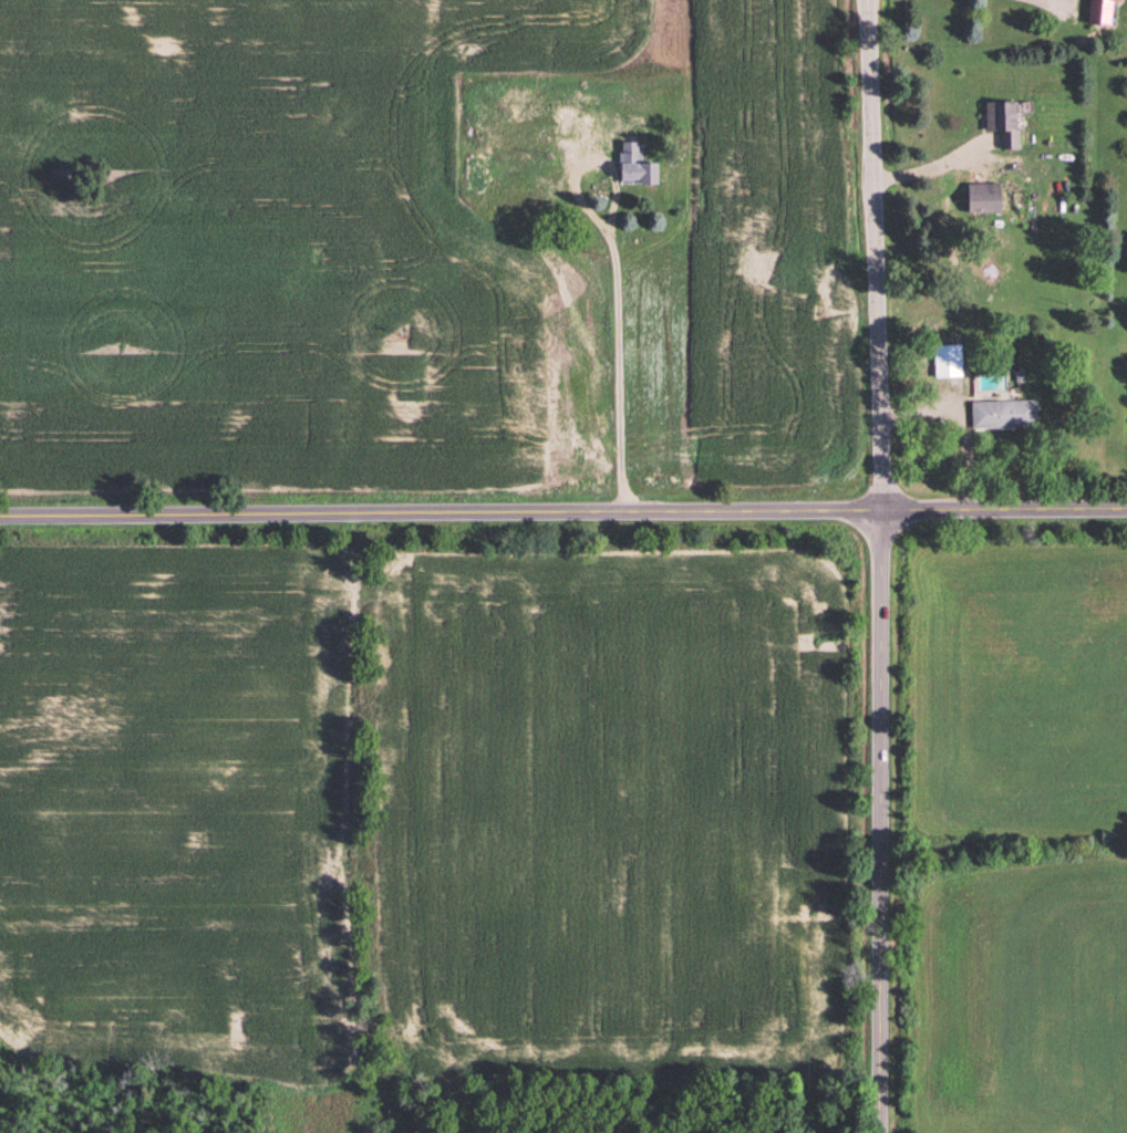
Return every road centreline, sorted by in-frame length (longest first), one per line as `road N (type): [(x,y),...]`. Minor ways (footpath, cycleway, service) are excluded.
road 1 (residential): [(888,1132),(889,518),(873,0)]
road 2 (residential): [(0,520),(1126,513)]

